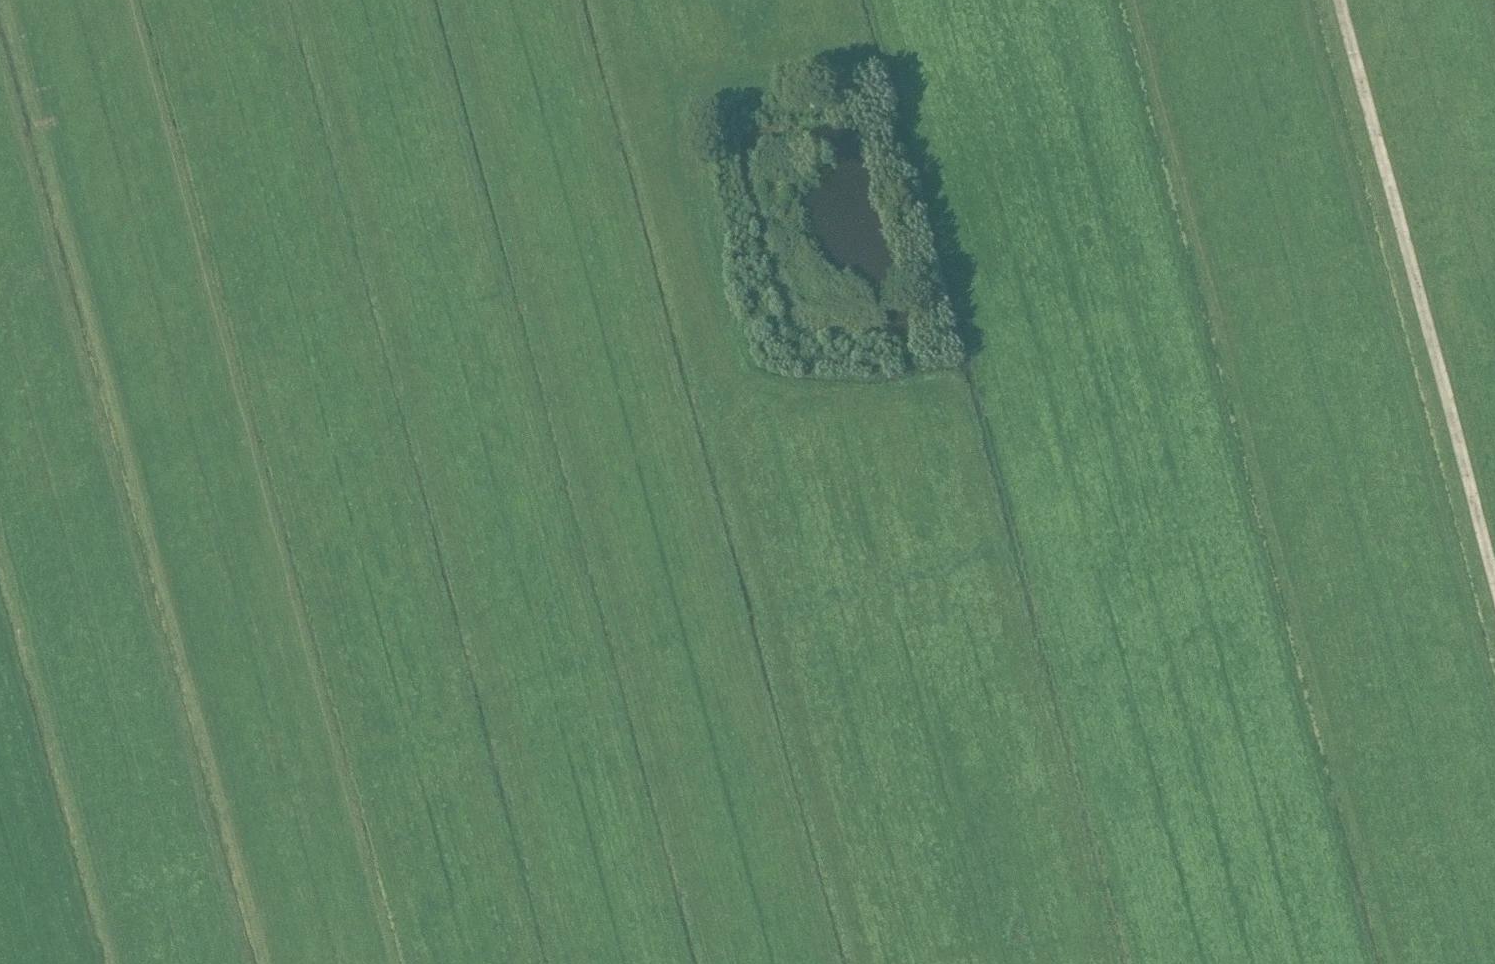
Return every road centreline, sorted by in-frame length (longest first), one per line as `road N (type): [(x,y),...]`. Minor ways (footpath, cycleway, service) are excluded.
road 1 (track): [(1494,574),(1340,0)]

